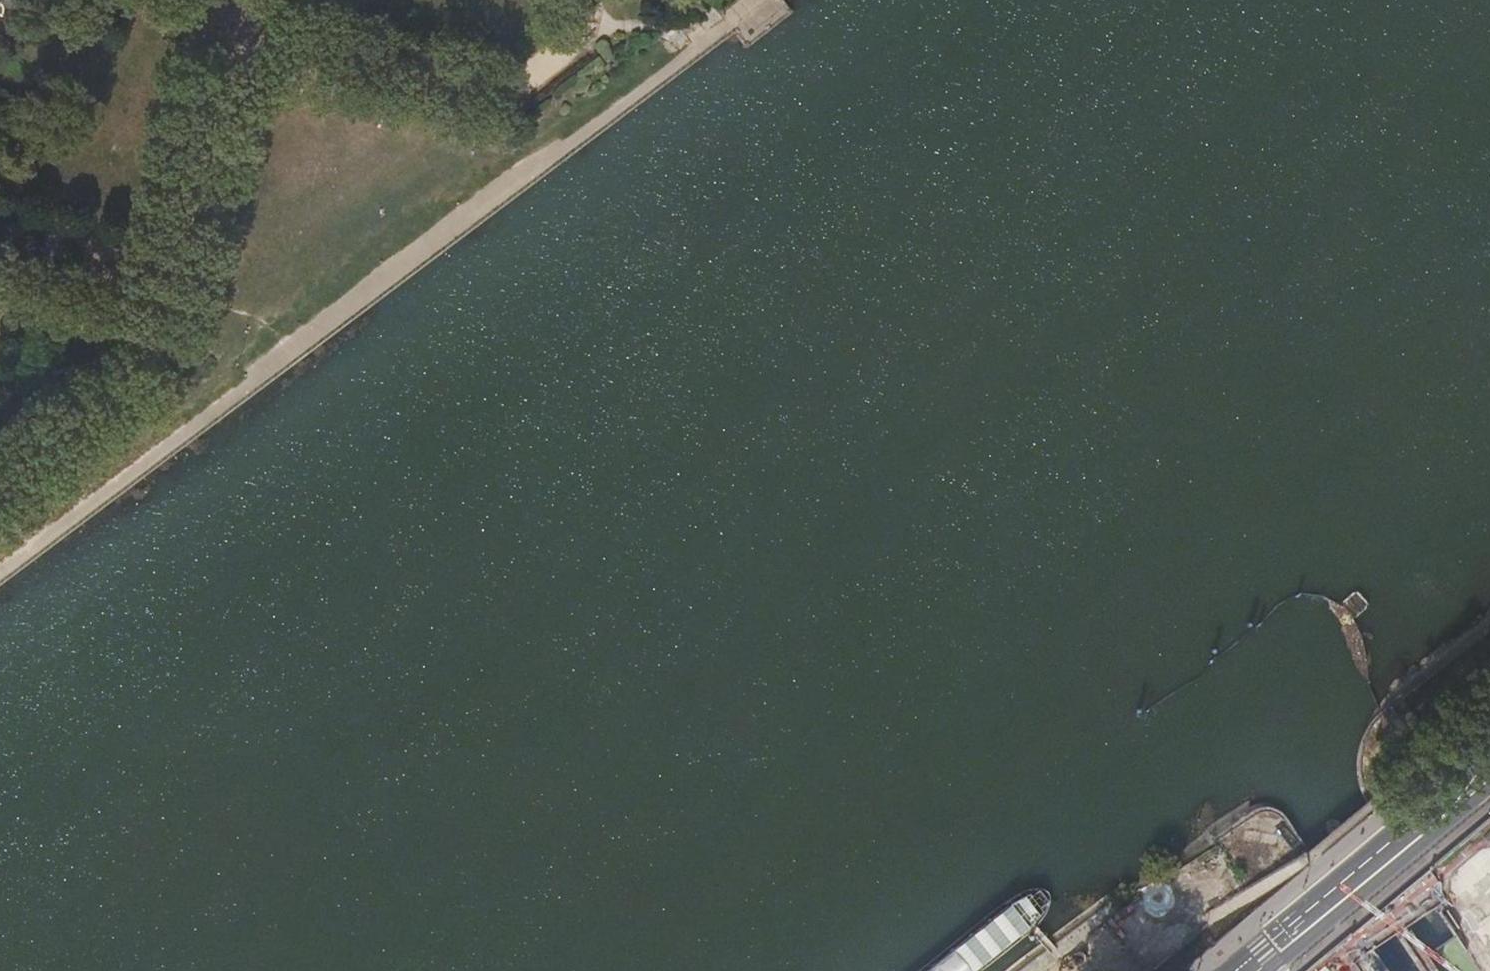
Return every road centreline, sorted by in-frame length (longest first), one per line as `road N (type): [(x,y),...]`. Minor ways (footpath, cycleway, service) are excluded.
road 1 (primary): [(1489,754),(1228,970)]
road 2 (primary): [(1272,970),(1489,788)]
road 3 (unclassified): [(1103,970),(1228,874)]

